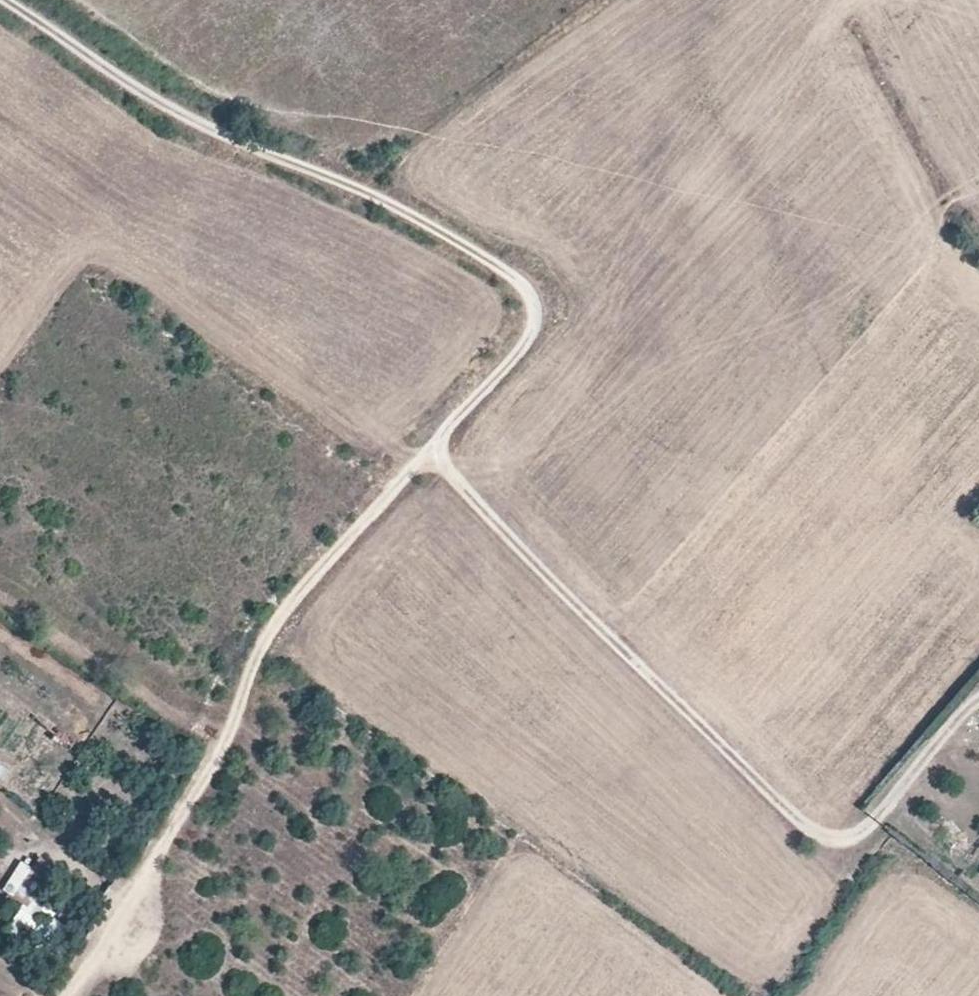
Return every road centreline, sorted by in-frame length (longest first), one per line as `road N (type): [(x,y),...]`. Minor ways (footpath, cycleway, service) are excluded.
road 1 (track): [(61,995),(205,793),(263,650),(537,324),(536,293),(427,221),(184,115),(8,0)]

